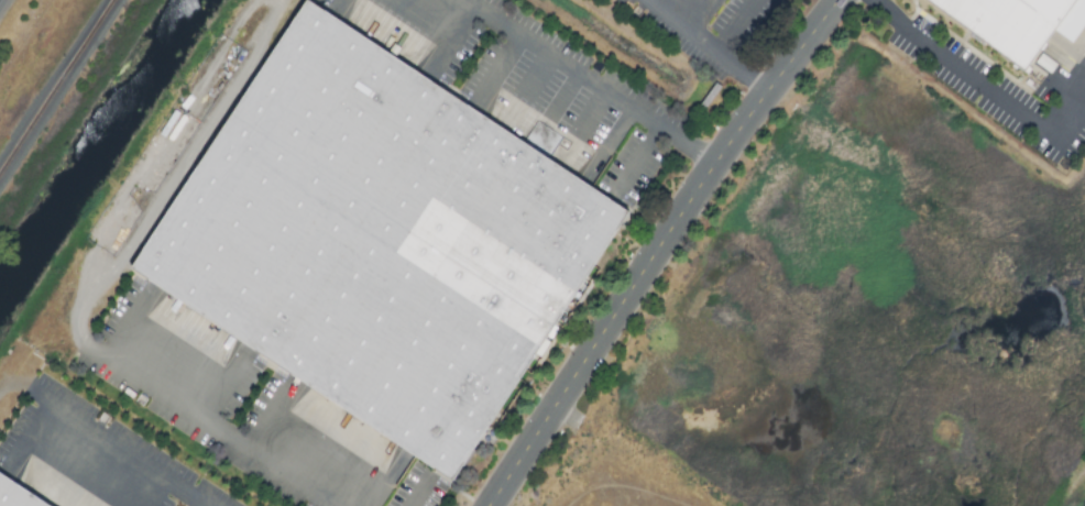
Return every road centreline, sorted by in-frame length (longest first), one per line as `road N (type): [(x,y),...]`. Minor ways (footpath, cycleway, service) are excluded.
road 1 (tertiary): [(834,0),(737,129),(486,505)]

